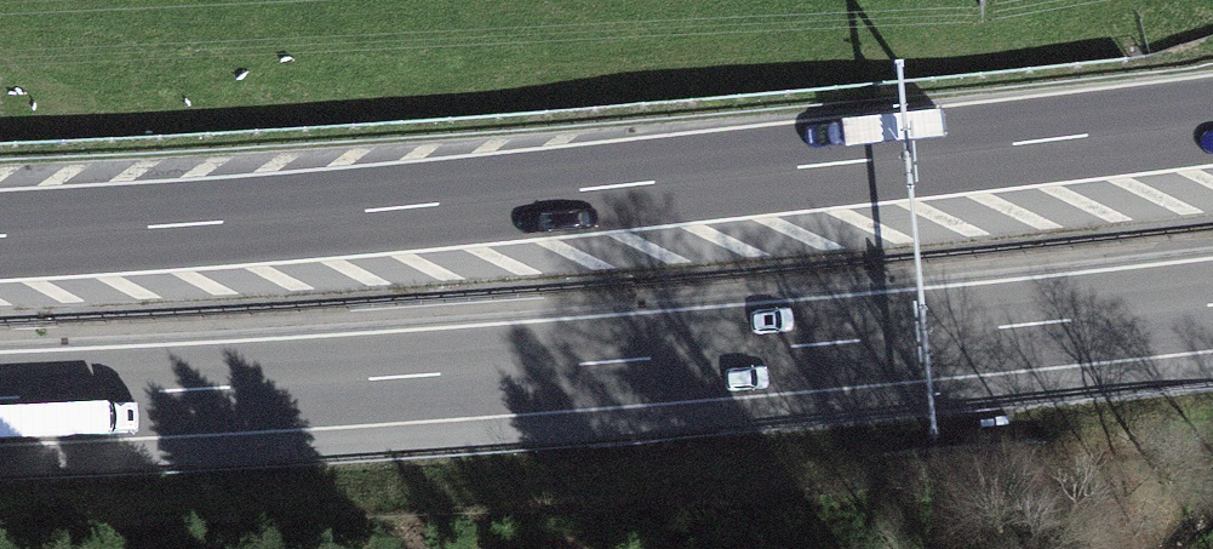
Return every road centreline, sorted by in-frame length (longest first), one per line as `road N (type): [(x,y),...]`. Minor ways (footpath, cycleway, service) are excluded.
road 1 (motorway): [(1212,118),(389,207),(0,234)]
road 2 (motorway): [(0,399),(642,360),(1212,306)]

